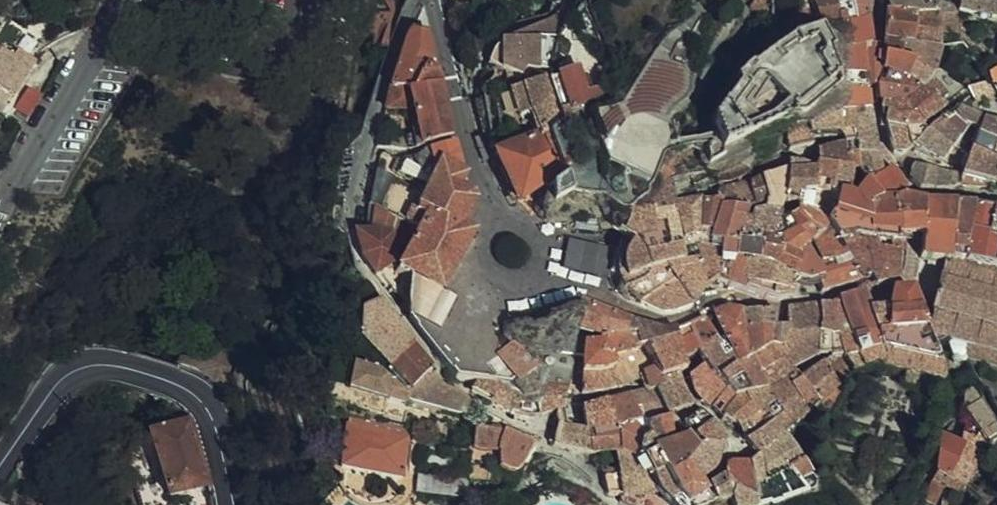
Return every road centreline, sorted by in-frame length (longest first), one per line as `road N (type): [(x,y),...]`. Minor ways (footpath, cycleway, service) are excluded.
road 1 (secondary): [(0,461),(70,373),(121,366),(197,395),(213,421),(231,504)]
road 2 (residential): [(123,0),(0,202)]
road 3 (residential): [(498,222),(465,133),(432,0)]
road 4 (residential): [(498,222),(479,242),(482,260),(496,273),(514,274),(528,263),(528,232)]

